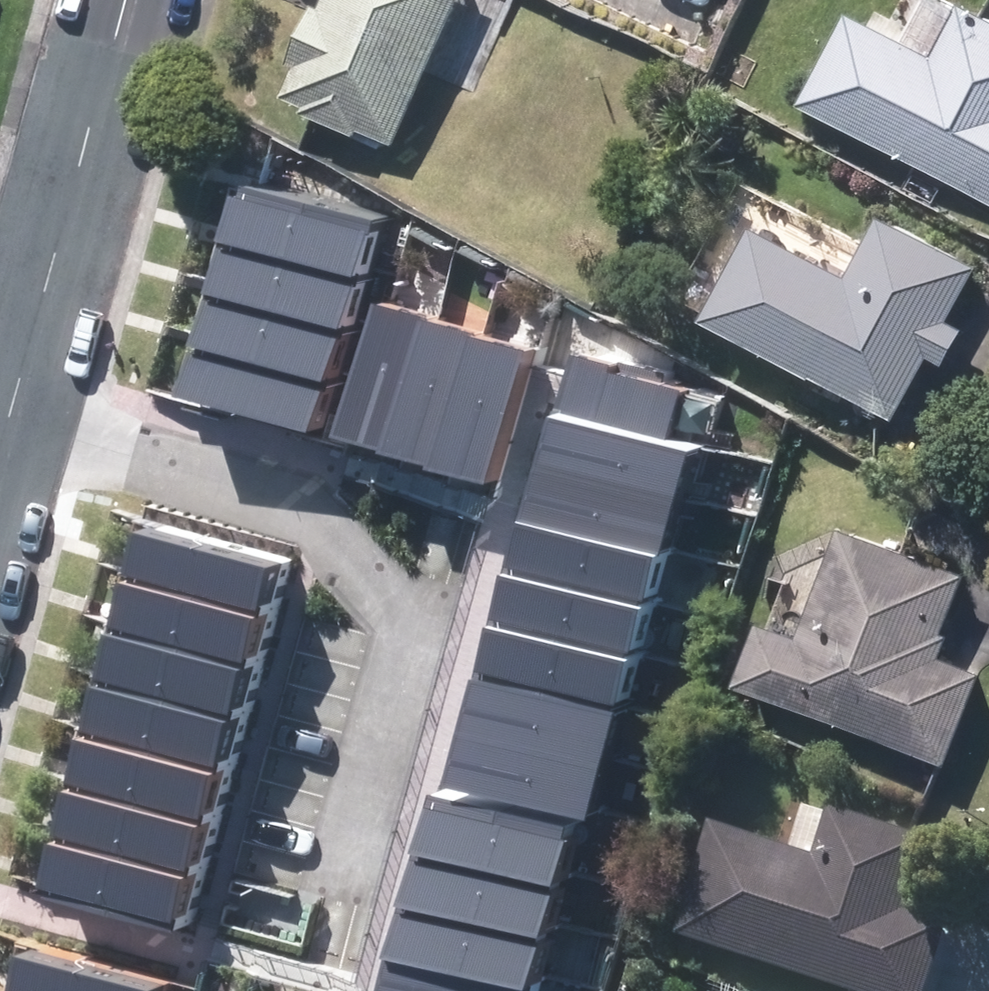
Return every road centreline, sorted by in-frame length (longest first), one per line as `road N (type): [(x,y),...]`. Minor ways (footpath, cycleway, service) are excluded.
road 1 (residential): [(0,439),(120,0)]

